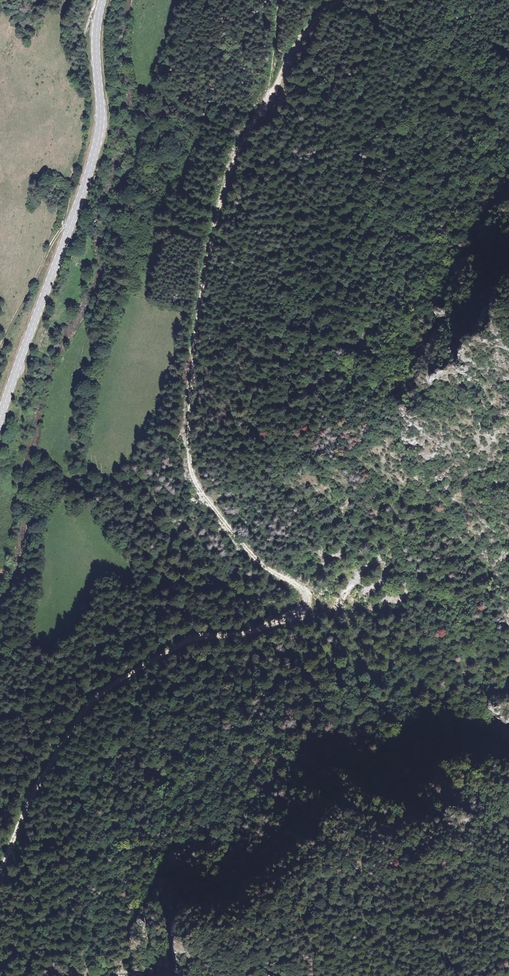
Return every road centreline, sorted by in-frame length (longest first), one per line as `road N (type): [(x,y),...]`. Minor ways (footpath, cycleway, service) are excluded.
road 1 (track): [(0,872),(39,782),(96,698),(188,640),(250,631),(306,609),(302,588),(259,562),(198,486),(189,408),(204,271),(234,157),(298,41),(339,0)]
road 2 (secondary): [(102,0),(97,143),(0,416)]

